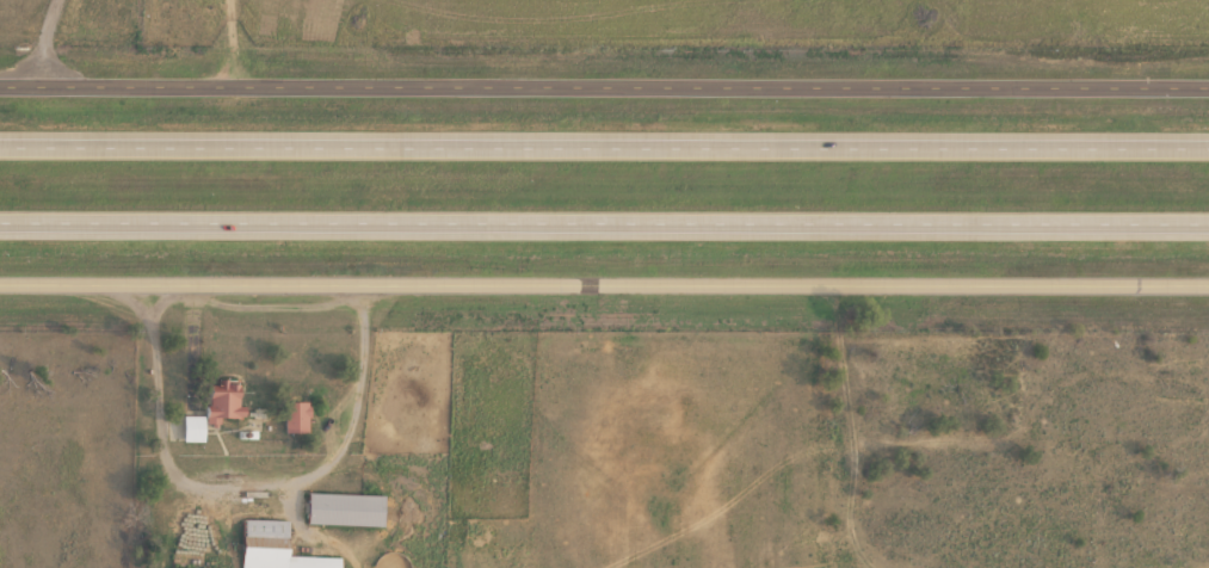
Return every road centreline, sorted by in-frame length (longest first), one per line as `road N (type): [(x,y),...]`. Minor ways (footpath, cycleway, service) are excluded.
road 1 (motorway): [(1208,145),(0,143)]
road 2 (tertiary): [(0,86),(1208,85)]
road 3 (motorway): [(0,221),(1208,221)]
road 4 (tertiary): [(168,282),(1208,284)]
road 5 (residential): [(166,567),(168,282)]
road 6 (tertiary): [(0,282),(168,282)]

